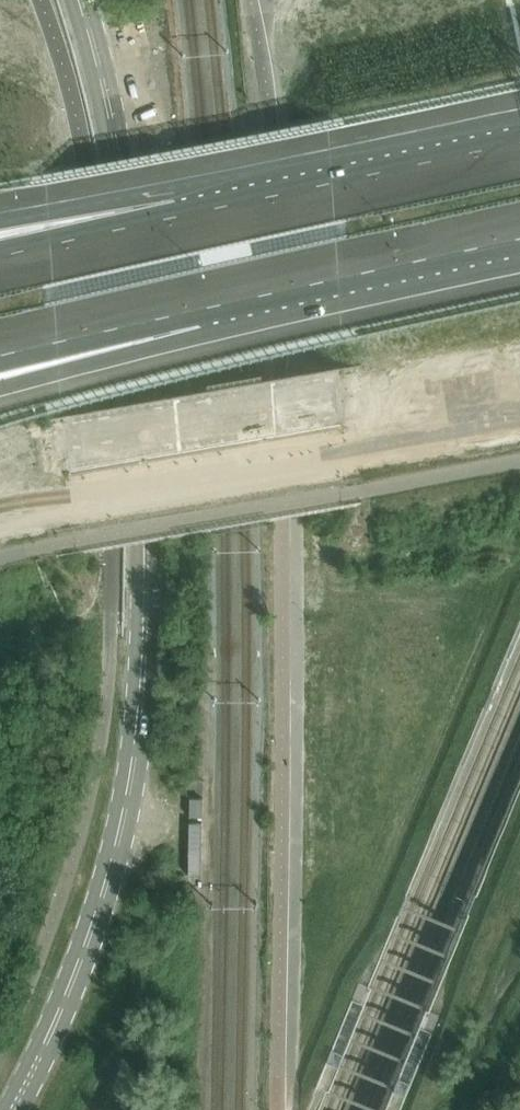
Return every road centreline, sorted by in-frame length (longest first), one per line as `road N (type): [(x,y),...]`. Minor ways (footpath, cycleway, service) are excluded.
road 1 (tertiary): [(14,1109),(73,984),(119,840),(150,592),(146,365),(117,146),(82,0)]
road 2 (motorway): [(519,155),(175,233)]
road 3 (motorway): [(187,310),(519,235)]
road 4 (motorway): [(0,395),(56,379),(187,310)]
road 5 (motorway): [(0,351),(187,310)]
road 6 (motorway): [(175,233),(0,272)]
road 7 (motorway): [(175,233),(45,220),(0,228)]

